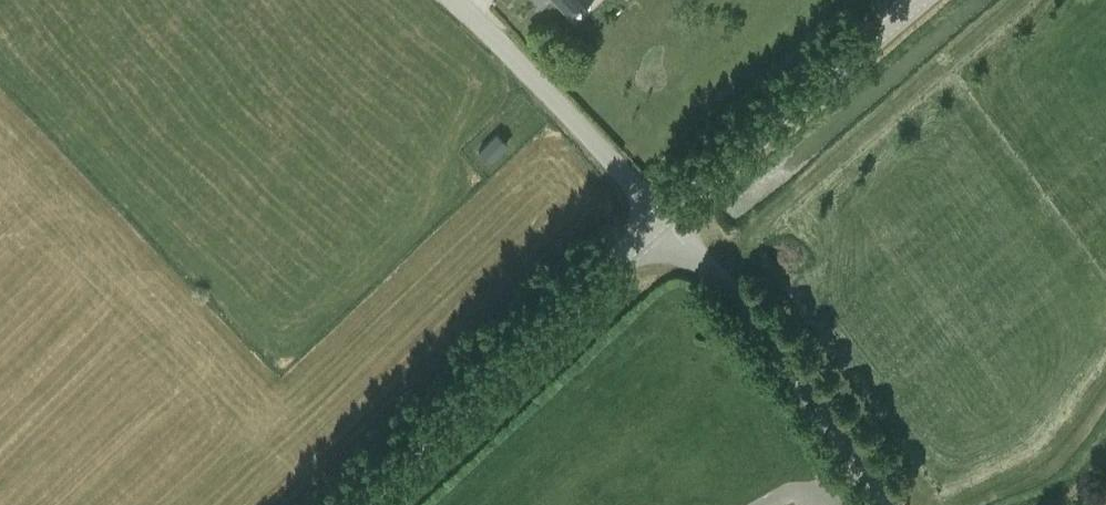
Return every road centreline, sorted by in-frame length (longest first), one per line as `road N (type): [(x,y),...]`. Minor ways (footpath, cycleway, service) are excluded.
road 1 (track): [(702,274),(1028,0)]
road 2 (tertiary): [(352,504),(659,224)]
road 3 (unclassified): [(882,504),(770,354),(659,224)]
road 4 (tertiary): [(659,224),(920,0)]
road 5 (unclassified): [(659,224),(522,64),(454,0)]

